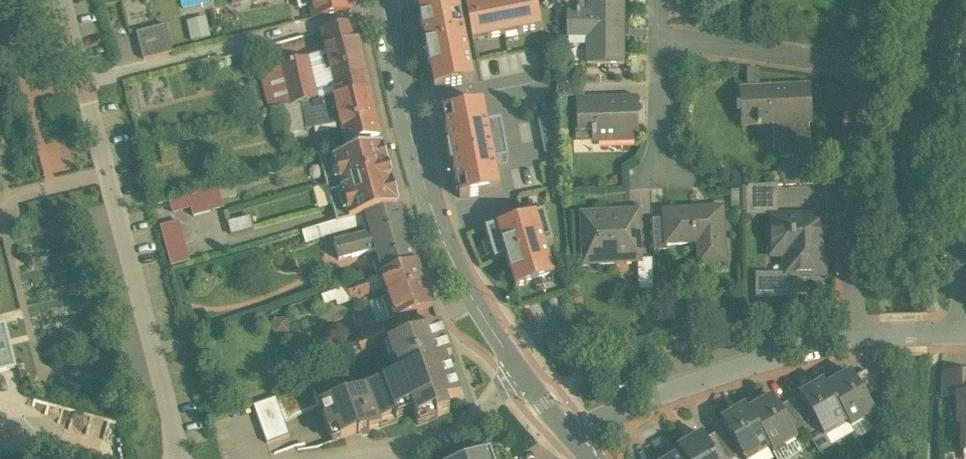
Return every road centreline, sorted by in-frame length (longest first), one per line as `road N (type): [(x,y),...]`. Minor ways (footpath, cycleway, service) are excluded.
road 1 (residential): [(62,0),(178,458)]
road 2 (residential): [(381,0),(435,219),(521,374)]
road 3 (unclassified): [(567,434),(736,367),(856,337)]
road 4 (residential): [(866,58),(856,130),(856,337)]
road 5 (residential): [(866,58),(661,27)]
road 6 (residential): [(521,374),(466,431),(342,458)]
road 7 (residential): [(661,27),(662,155)]

